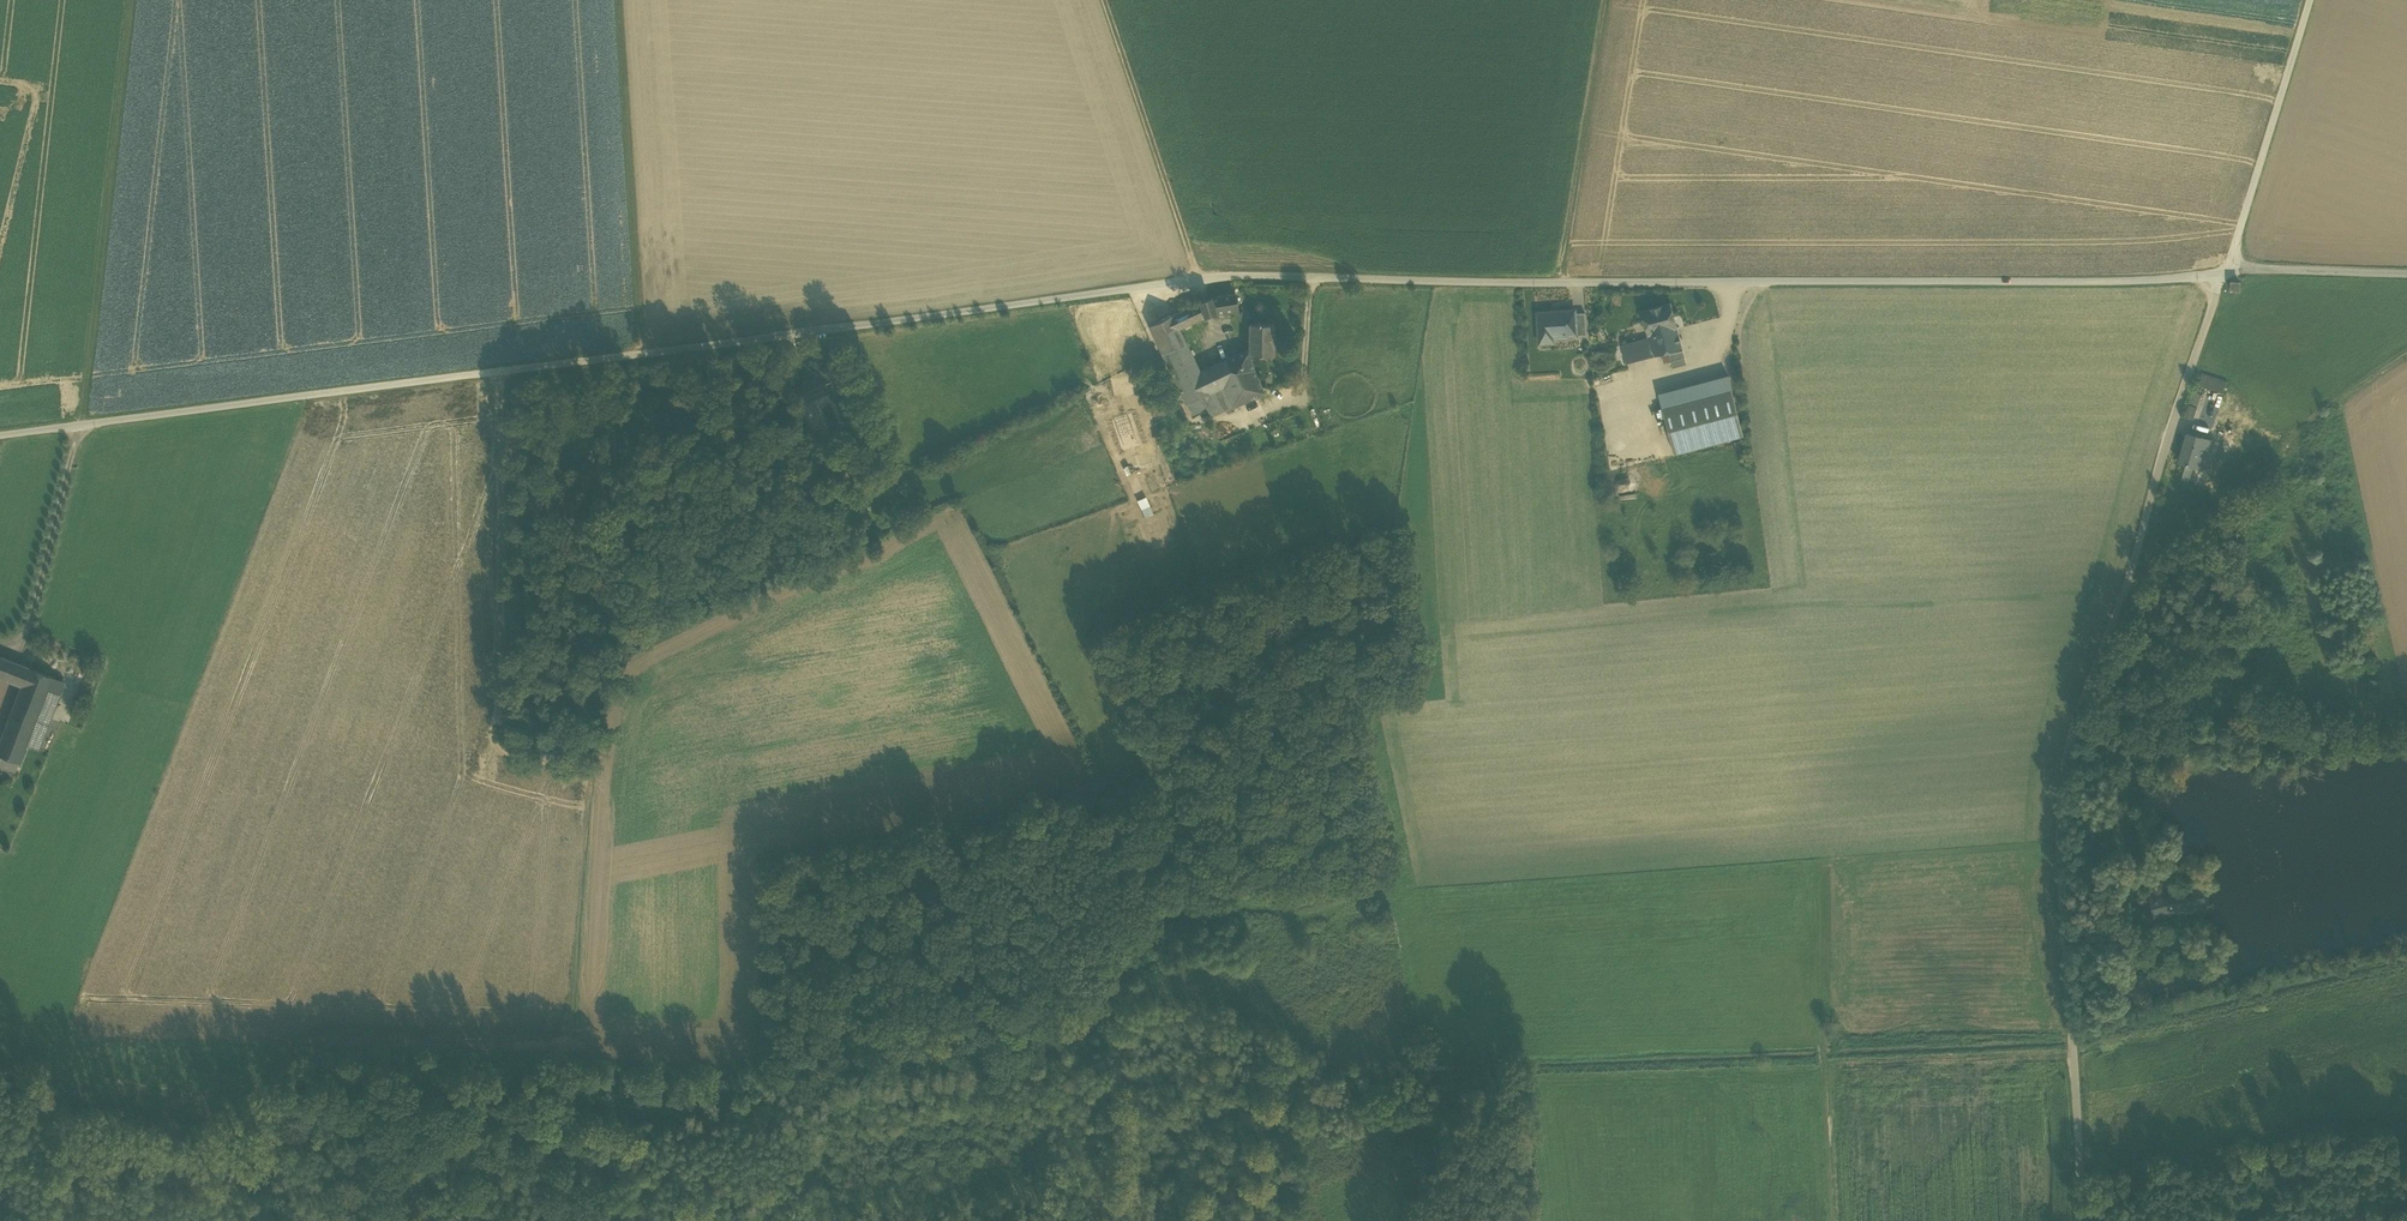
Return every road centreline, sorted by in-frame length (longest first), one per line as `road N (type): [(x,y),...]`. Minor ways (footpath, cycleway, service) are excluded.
road 1 (unclassified): [(2223,273),(1560,283),(1241,276),(0,436)]
road 2 (unclassified): [(2077,1220),(2062,788),(2073,732),(2126,597),(2223,273)]
road 3 (track): [(124,0),(68,427)]
road 4 (track): [(609,0),(629,355)]
road 5 (track): [(1100,0),(1200,280)]
road 6 (track): [(1606,0),(1560,283)]
road 7 (unclassified): [(2223,273),(2309,0)]
road 8 (unclassified): [(2406,273),(2223,273)]
road 9 (track): [(2406,353),(2284,446)]

